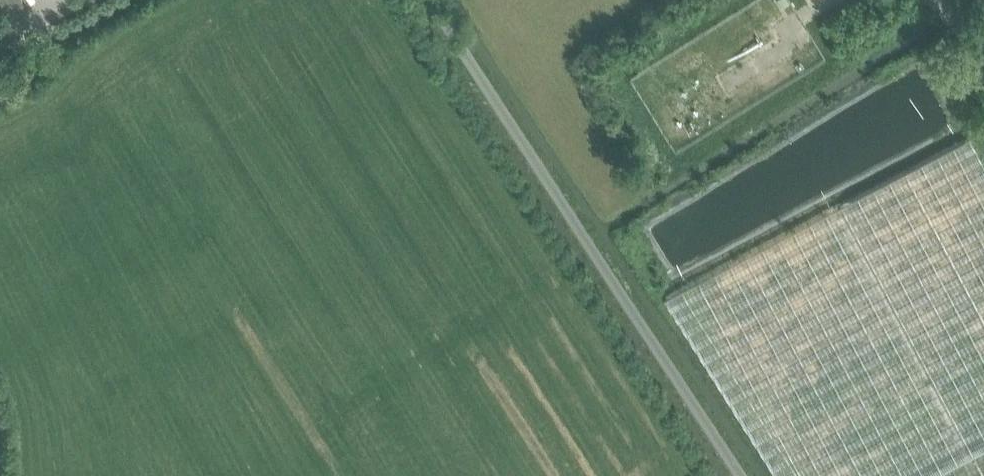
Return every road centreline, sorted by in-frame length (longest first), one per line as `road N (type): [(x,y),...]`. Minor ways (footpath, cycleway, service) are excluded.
road 1 (unclassified): [(739,475),(432,0)]

